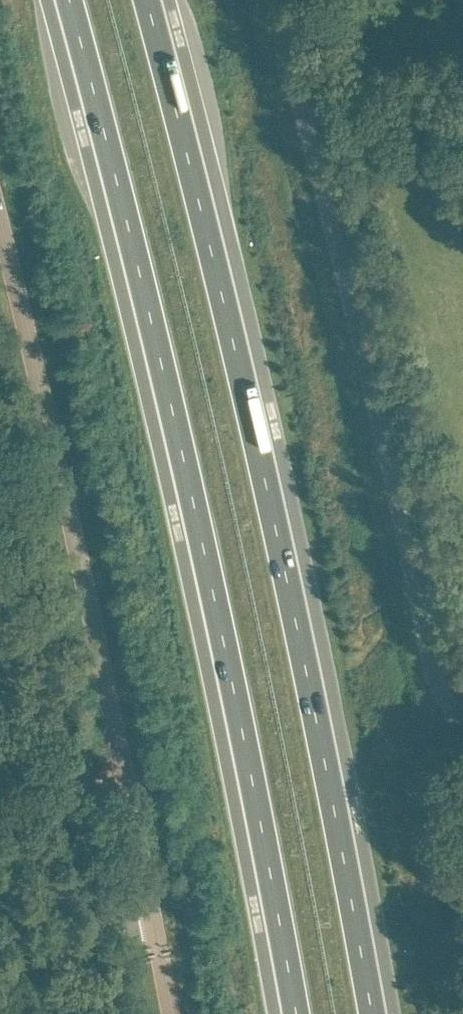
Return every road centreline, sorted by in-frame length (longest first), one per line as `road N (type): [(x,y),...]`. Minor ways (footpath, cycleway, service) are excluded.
road 1 (trunk): [(69,0),(153,323),(297,1013)]
road 2 (trunk): [(372,1013),(330,772),(231,309),(146,0)]
road 3 (unclassified): [(462,713),(437,688),(429,659),(273,0)]
road 4 (unclassified): [(151,908),(0,225)]
road 5 (unclassified): [(0,958),(59,946),(151,908)]

